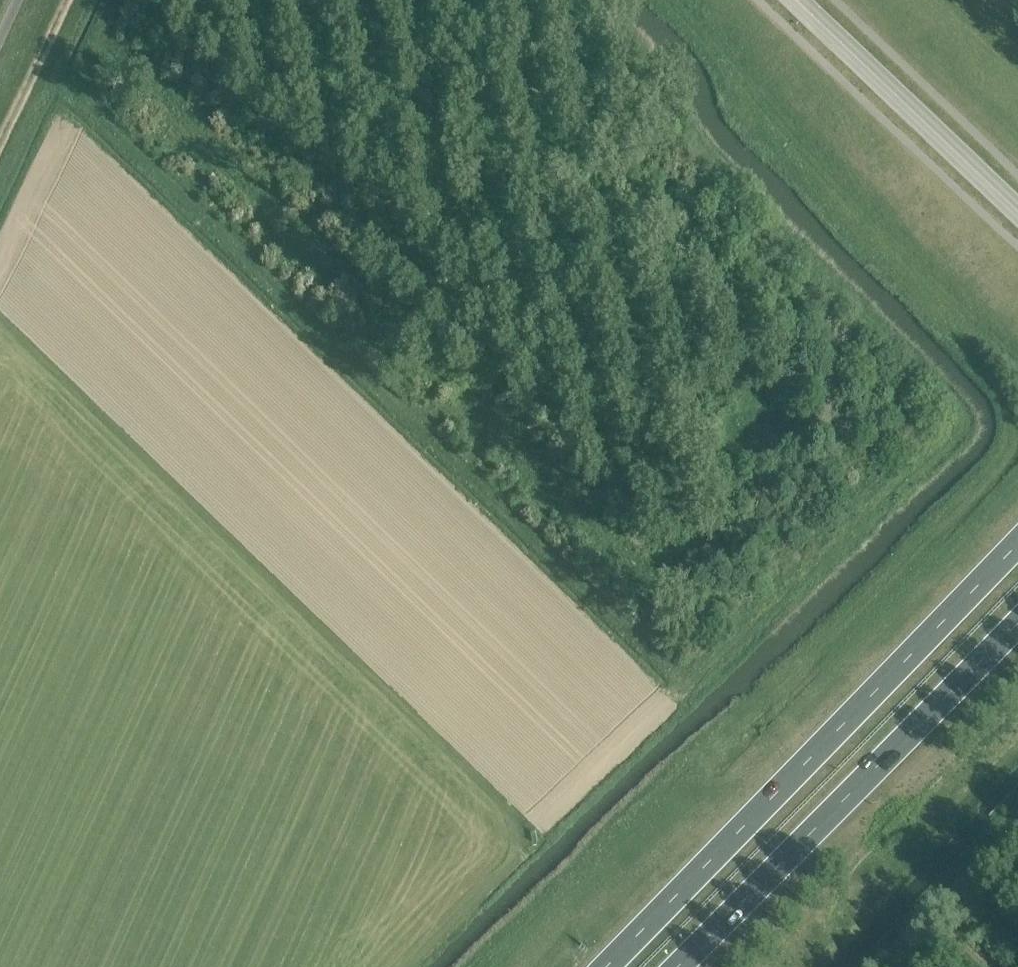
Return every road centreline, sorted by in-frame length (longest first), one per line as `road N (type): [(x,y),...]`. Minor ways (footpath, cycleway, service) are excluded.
road 1 (trunk): [(1017,541),(600,966)]
road 2 (trunk): [(674,966),(1017,620)]
road 3 (secondary): [(1017,212),(795,0)]
road 4 (track): [(68,0),(0,150)]

